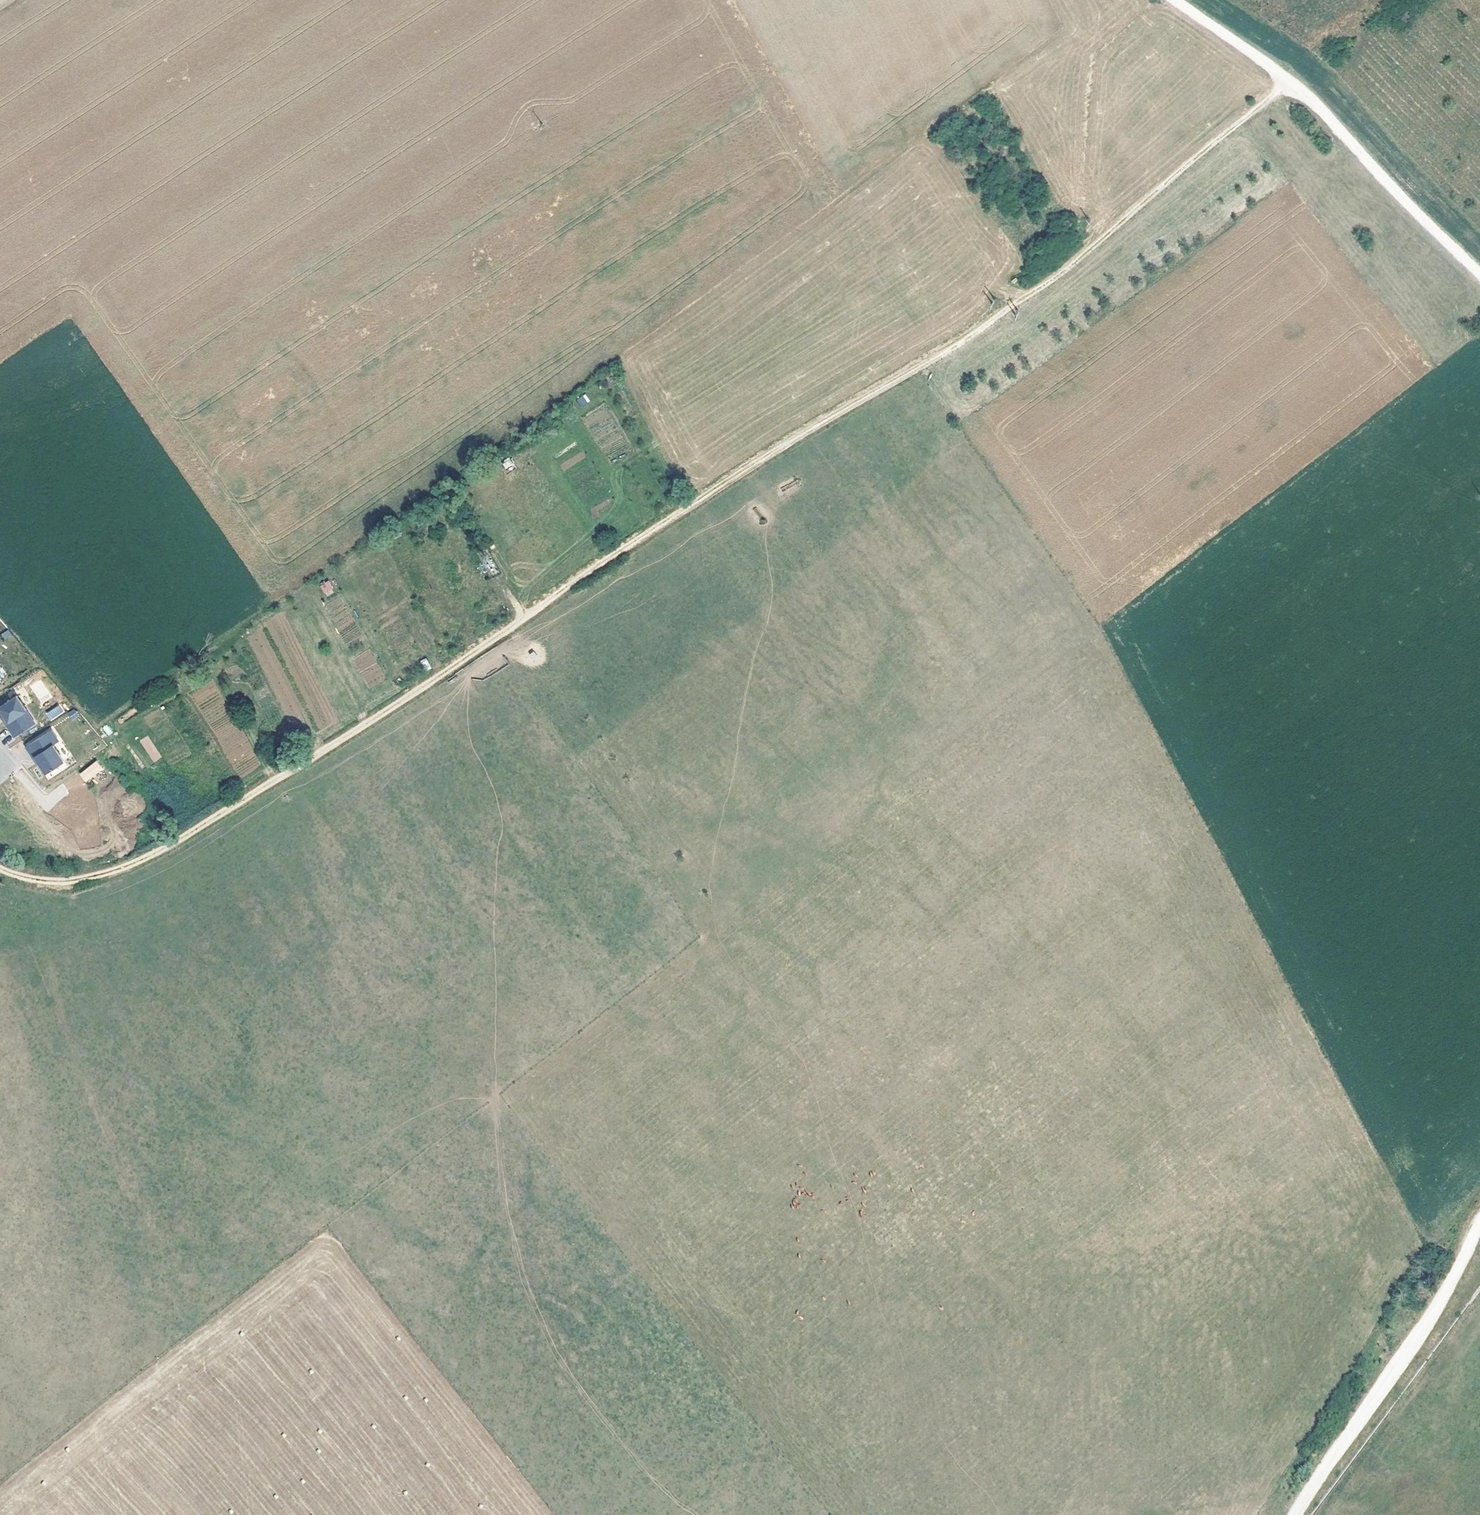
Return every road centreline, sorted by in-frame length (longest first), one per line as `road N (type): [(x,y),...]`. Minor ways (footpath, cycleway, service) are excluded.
road 1 (track): [(0,870),(82,877),(178,840),(951,346),(1291,83)]
road 2 (track): [(1479,275),(1284,77),(1172,0)]
road 3 (track): [(1303,1514),(1437,1315),(1479,1231)]

